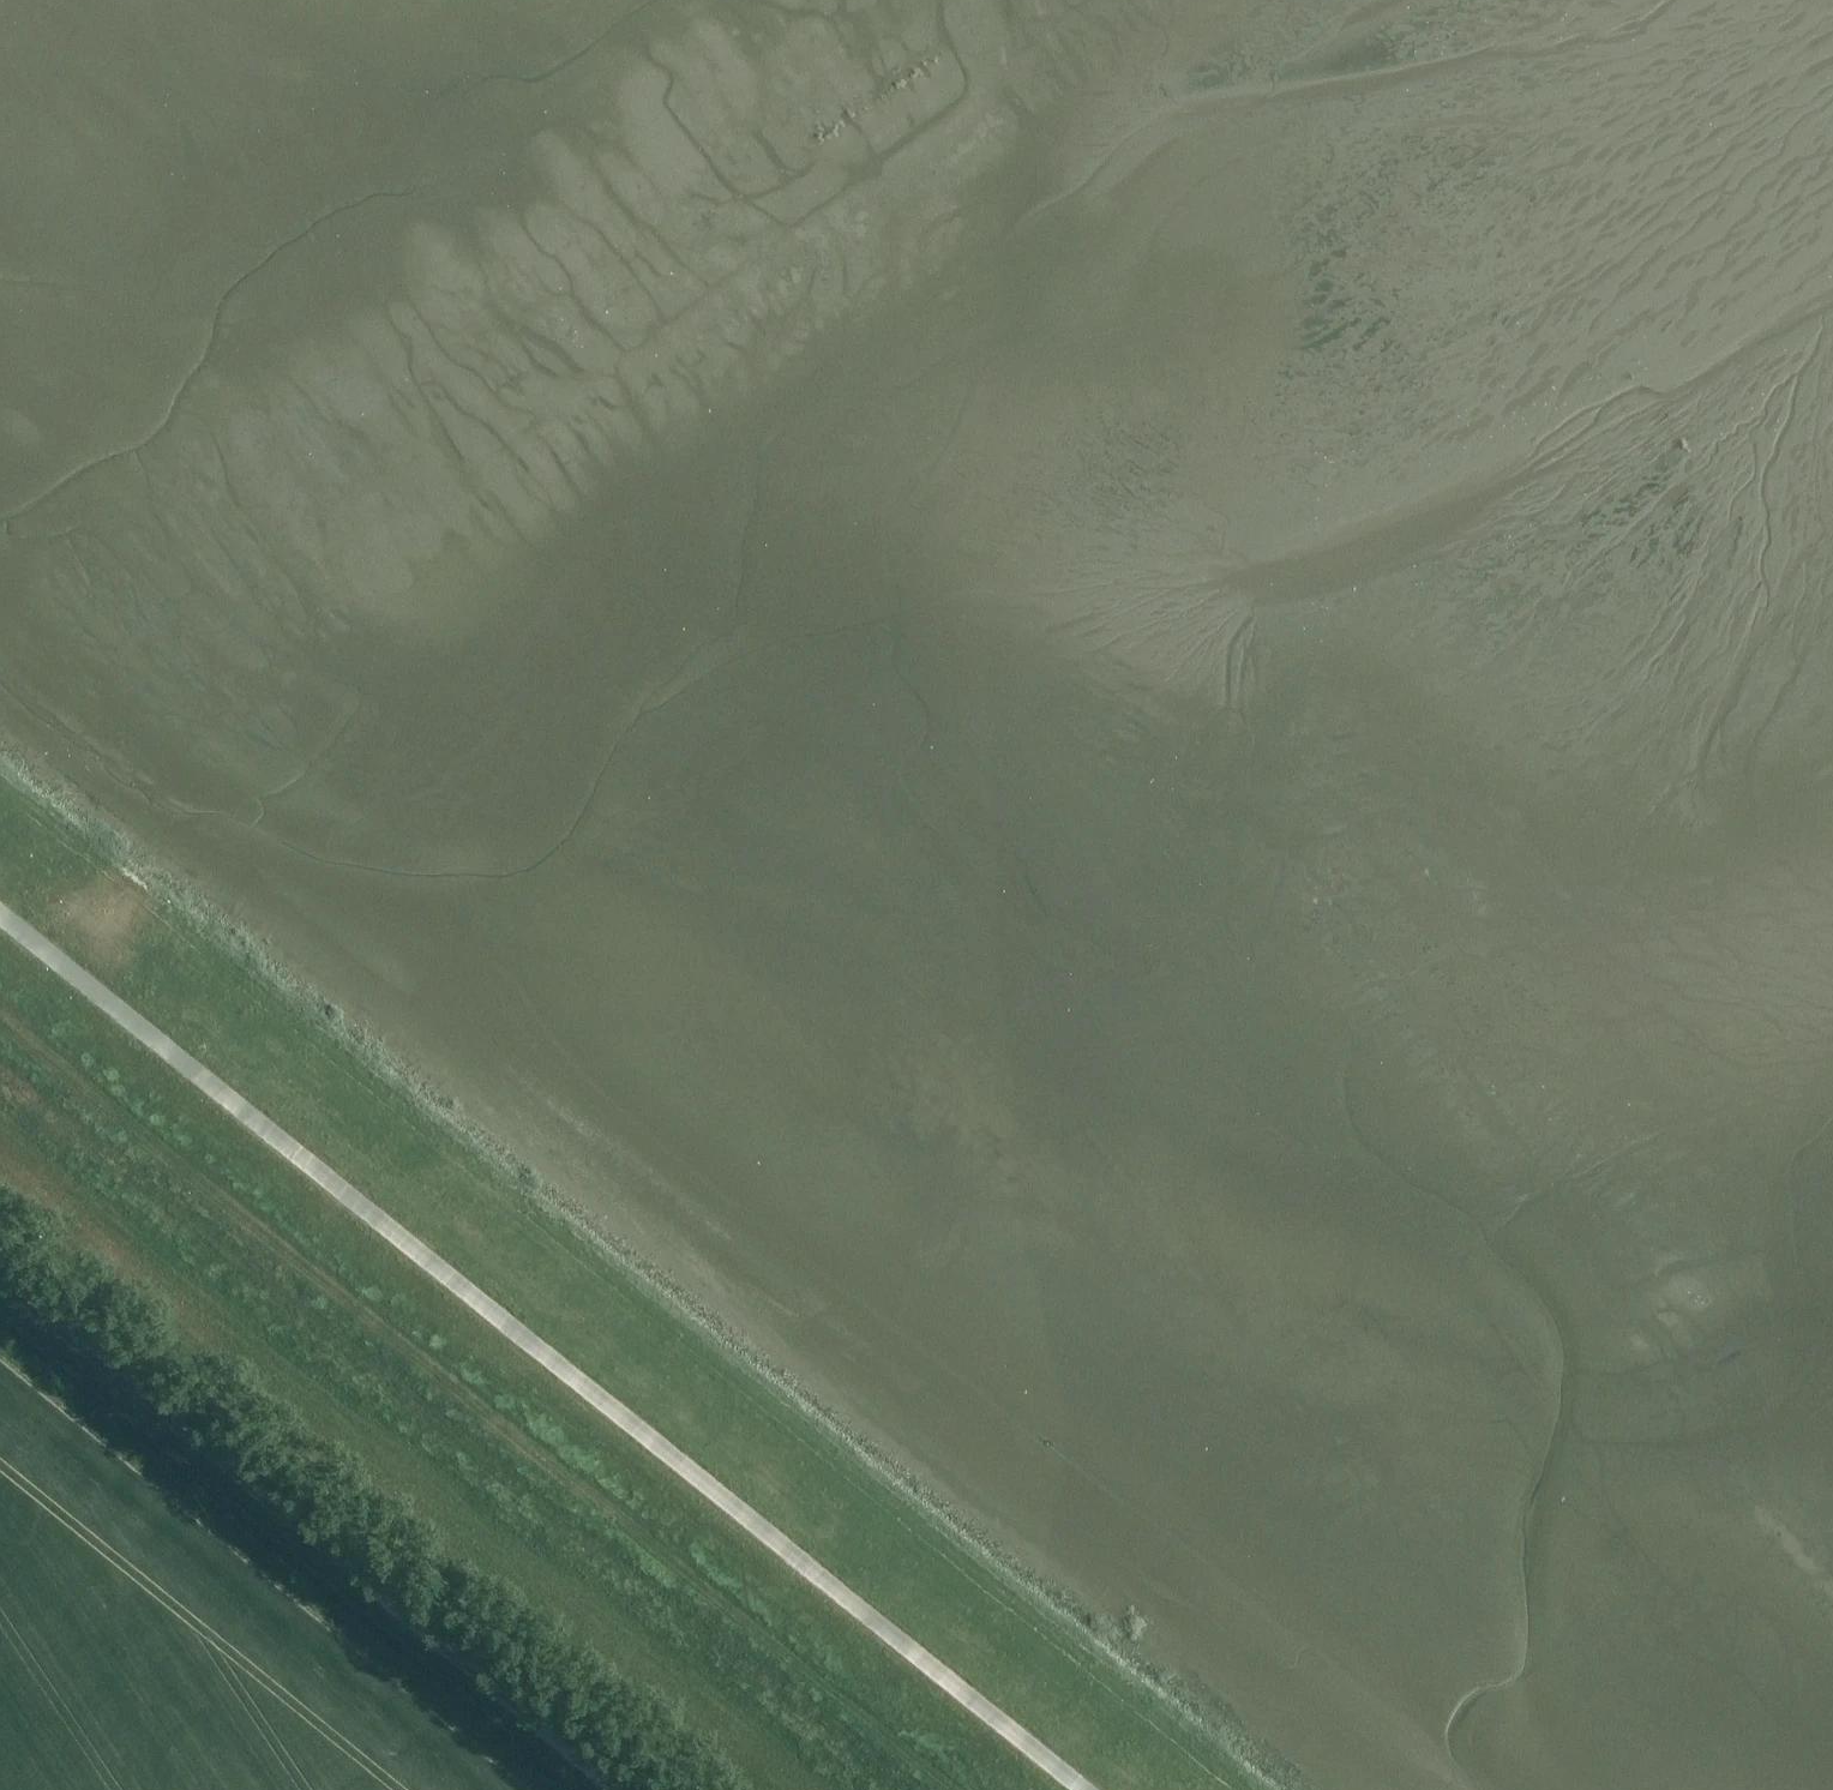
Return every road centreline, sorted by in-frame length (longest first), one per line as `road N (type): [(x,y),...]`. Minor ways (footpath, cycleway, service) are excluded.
road 1 (unclassified): [(0,914),(1084,1789)]
road 2 (track): [(0,1288),(609,1789)]

